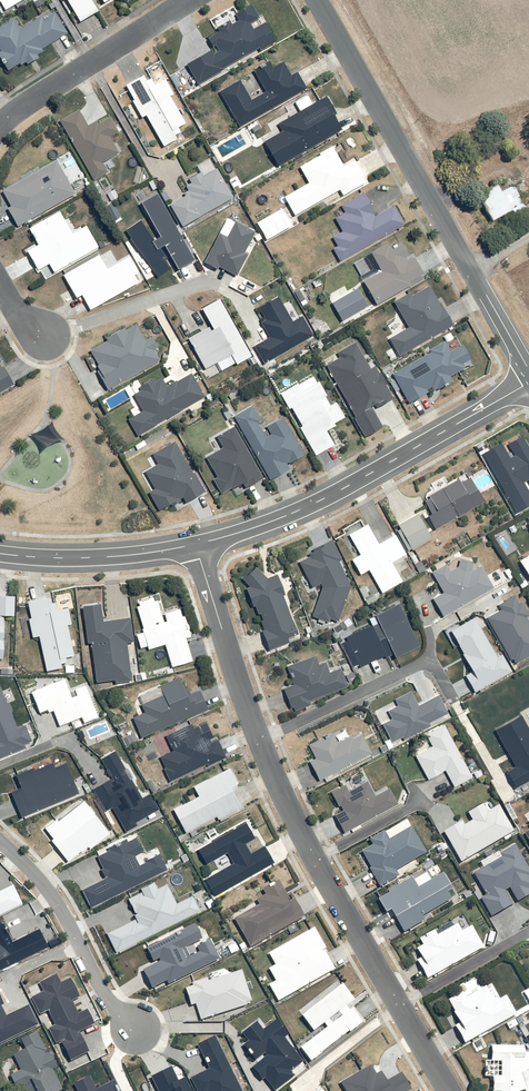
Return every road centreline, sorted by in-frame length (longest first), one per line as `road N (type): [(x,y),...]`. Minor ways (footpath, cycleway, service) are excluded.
road 1 (residential): [(195,545),(240,690),(290,814),(449,1090)]
road 2 (residential): [(528,370),(316,0)]
road 3 (residential): [(528,382),(323,499),(195,545)]
road 4 (residential): [(138,1035),(48,890),(0,839)]
road 5 (residential): [(0,124),(187,0)]
road 6 (residential): [(195,545),(103,558),(0,553)]

